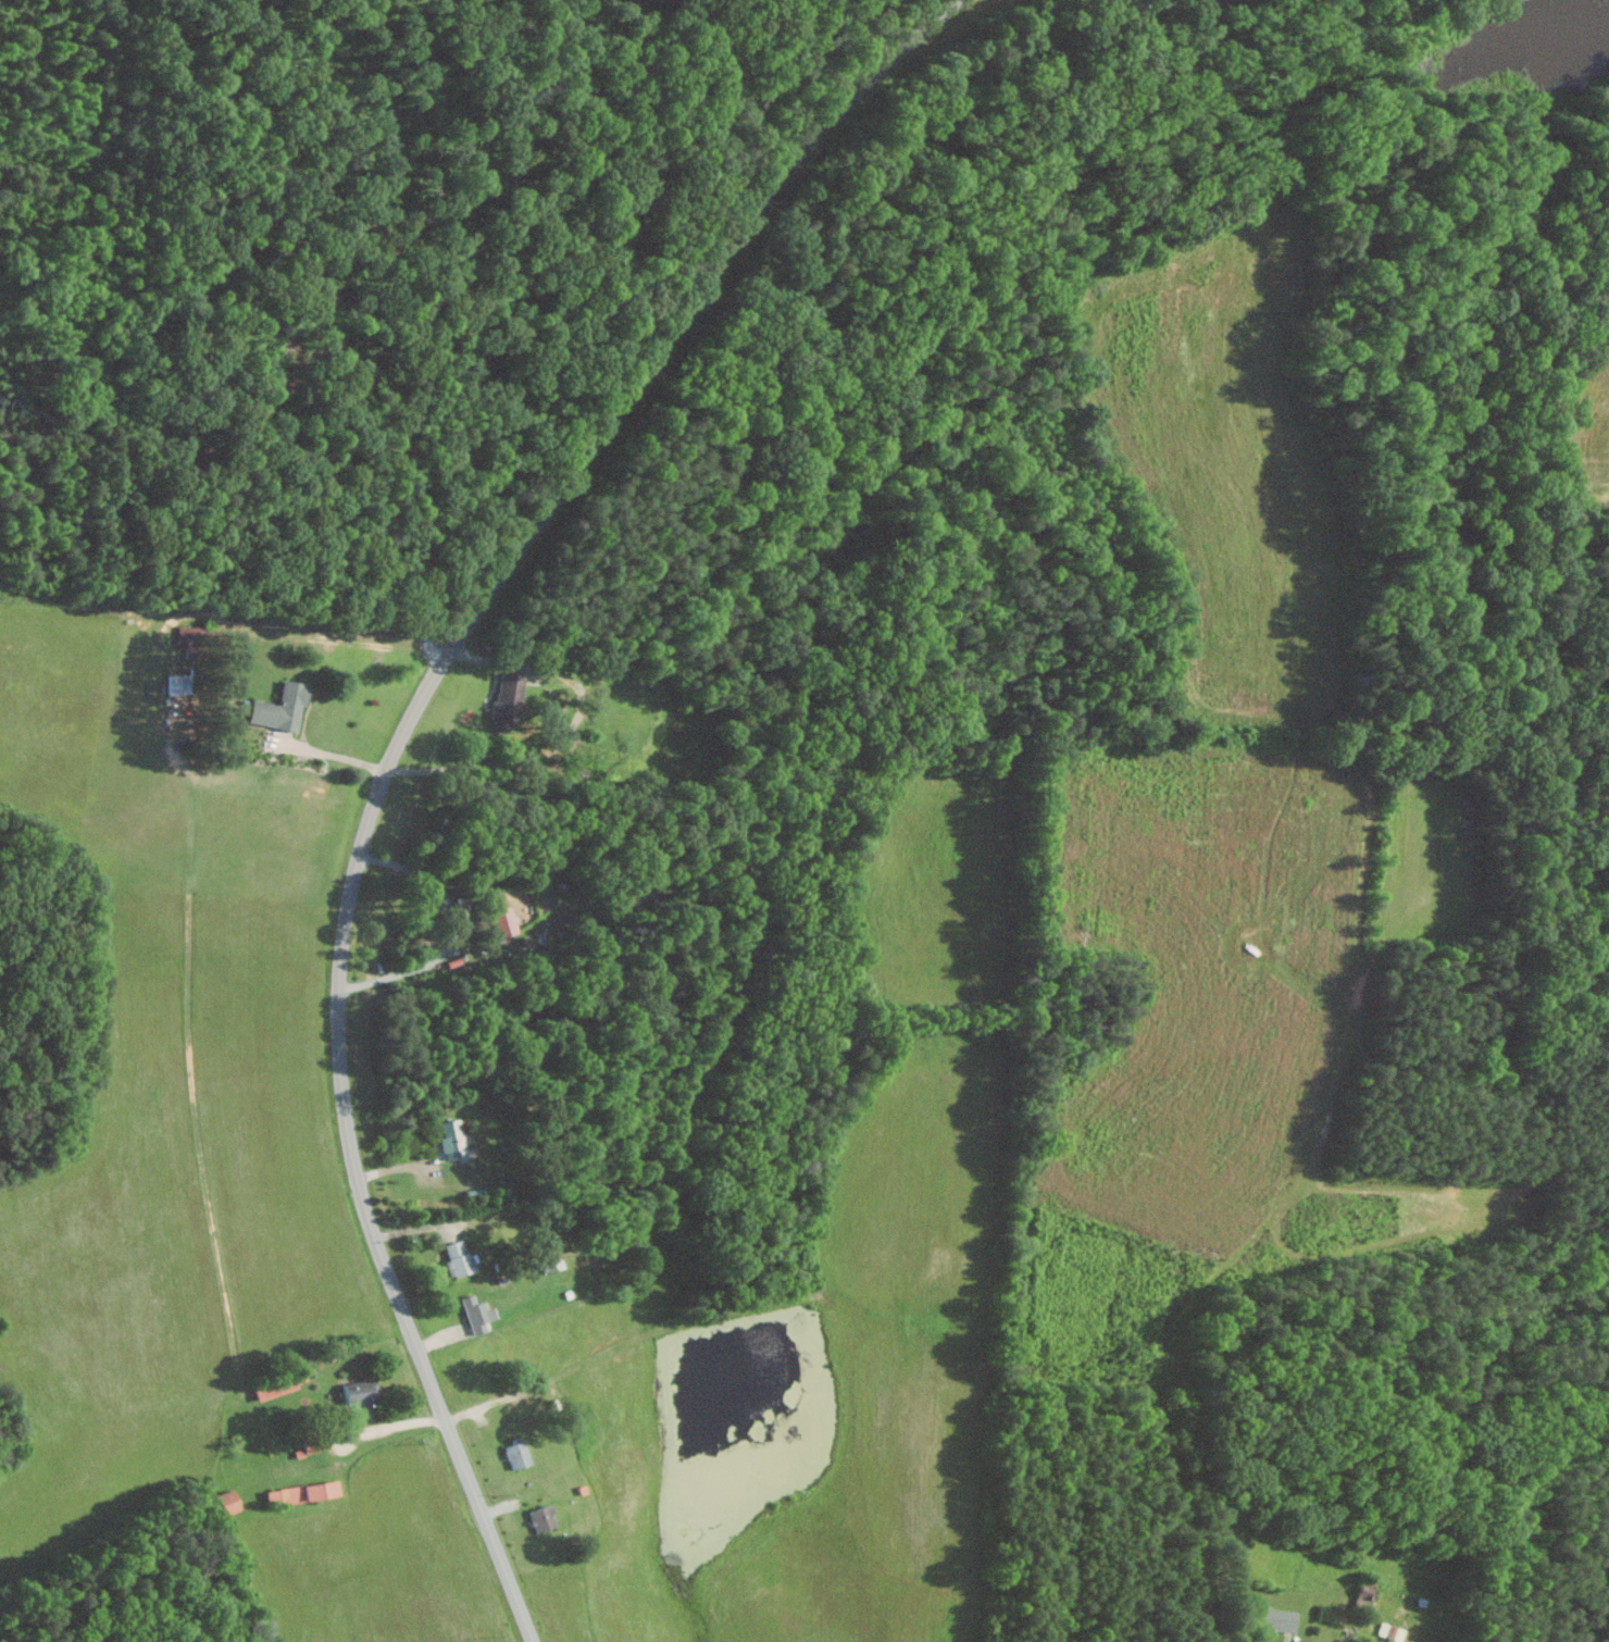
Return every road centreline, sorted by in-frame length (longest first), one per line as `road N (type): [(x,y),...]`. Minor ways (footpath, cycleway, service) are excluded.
road 1 (tertiary): [(535,1641),(364,1196),(344,1082),(340,1006),(353,891),(394,762),(456,651),(787,175),(963,0)]

